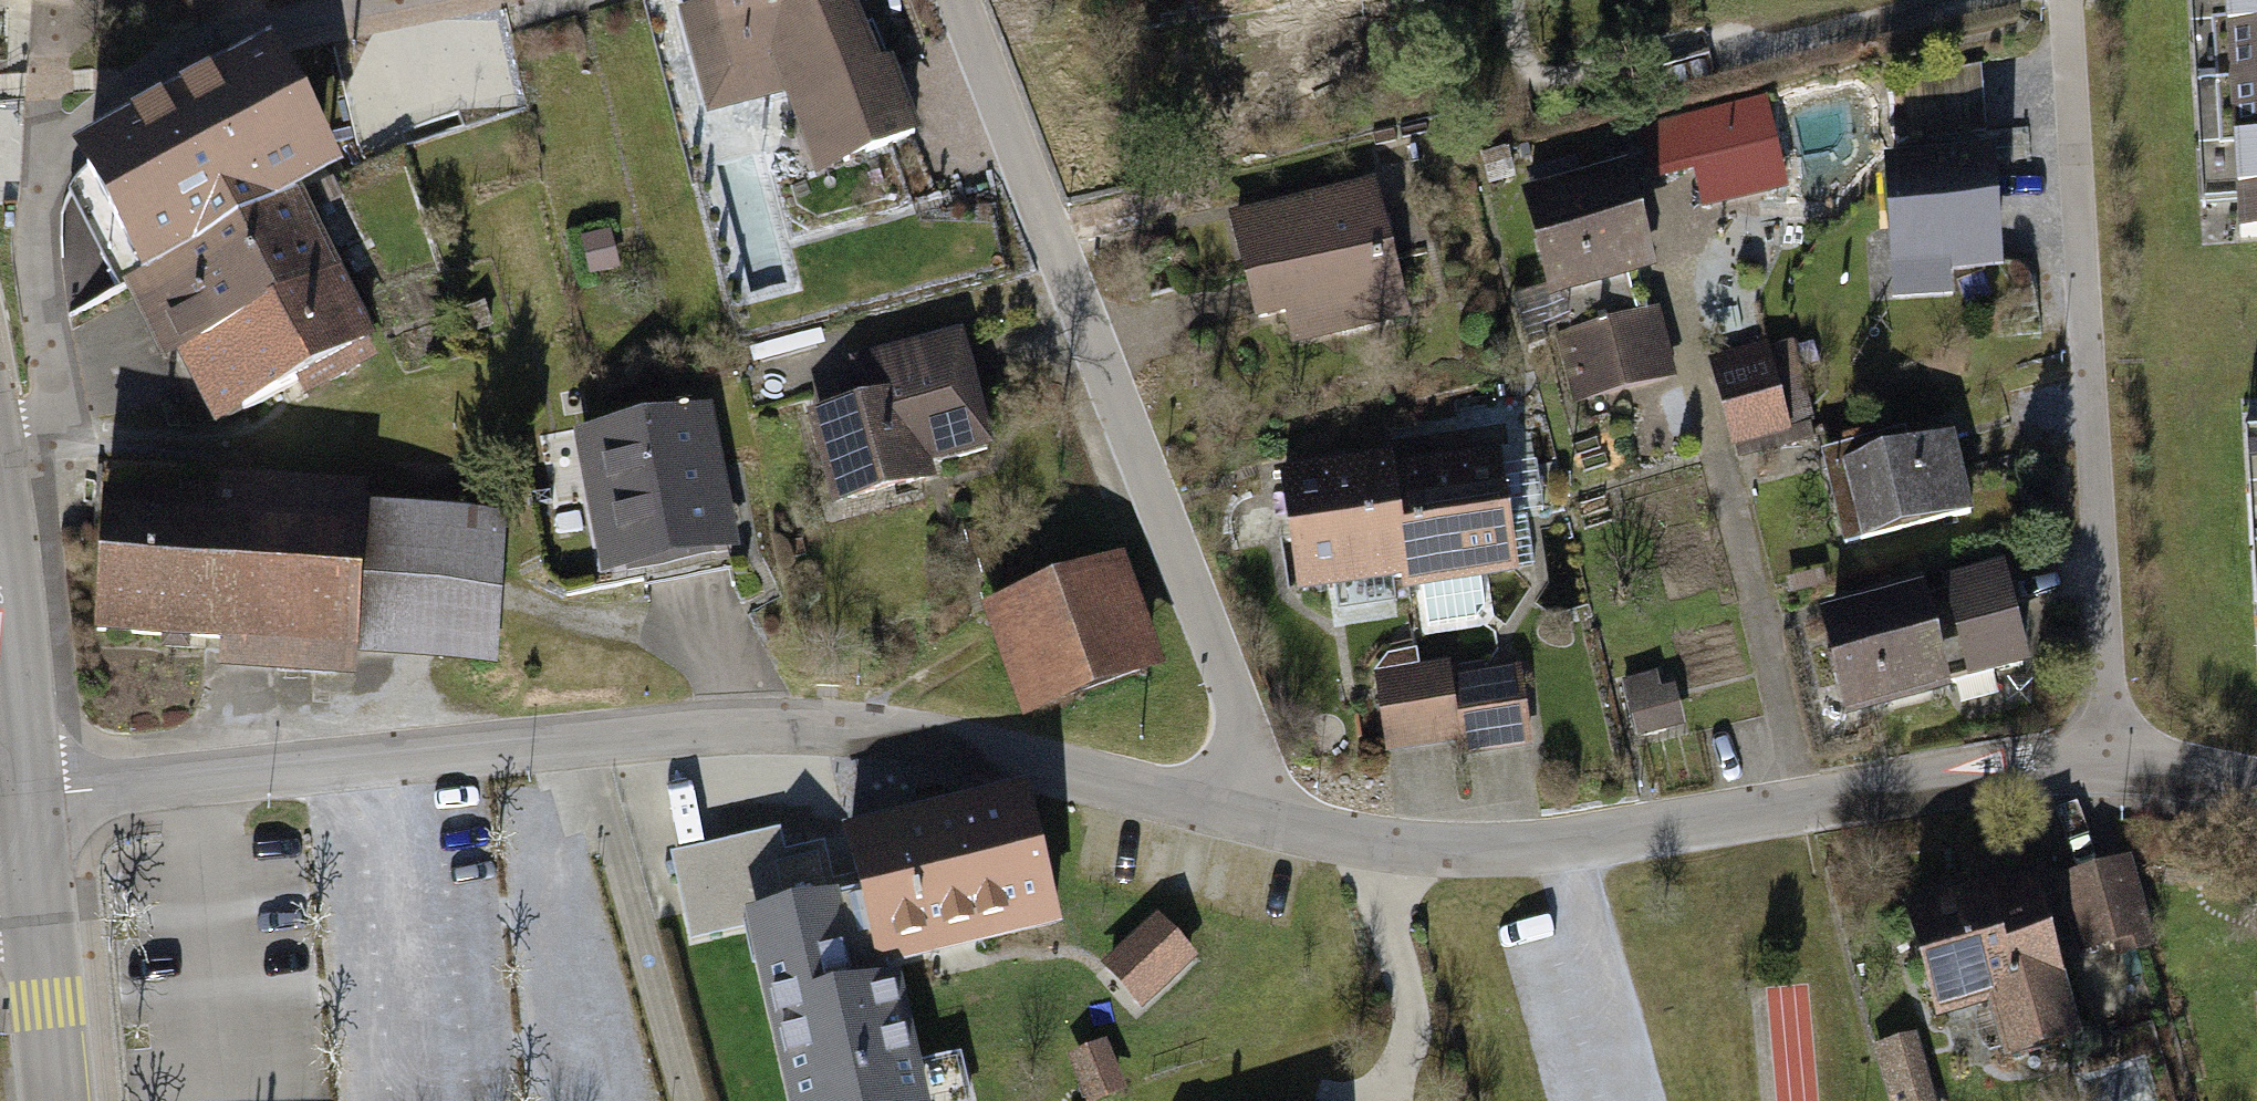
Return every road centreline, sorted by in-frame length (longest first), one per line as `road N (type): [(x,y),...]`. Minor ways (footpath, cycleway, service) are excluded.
road 1 (residential): [(26,798),(743,723),(893,732),(1284,822)]
road 2 (residential): [(963,0),(1284,822)]
road 3 (residential): [(1284,822),(1422,847),(1570,848),(2110,744)]
road 4 (residential): [(0,438),(62,417),(33,228),(70,150),(170,74),(300,25),(438,0)]
road 5 (residential): [(2110,744),(2064,0)]
road 6 (tertiary): [(0,536),(26,798)]
road 7 (tertiary): [(37,883),(64,1100)]
road 8 (residential): [(2110,744),(2256,791)]

